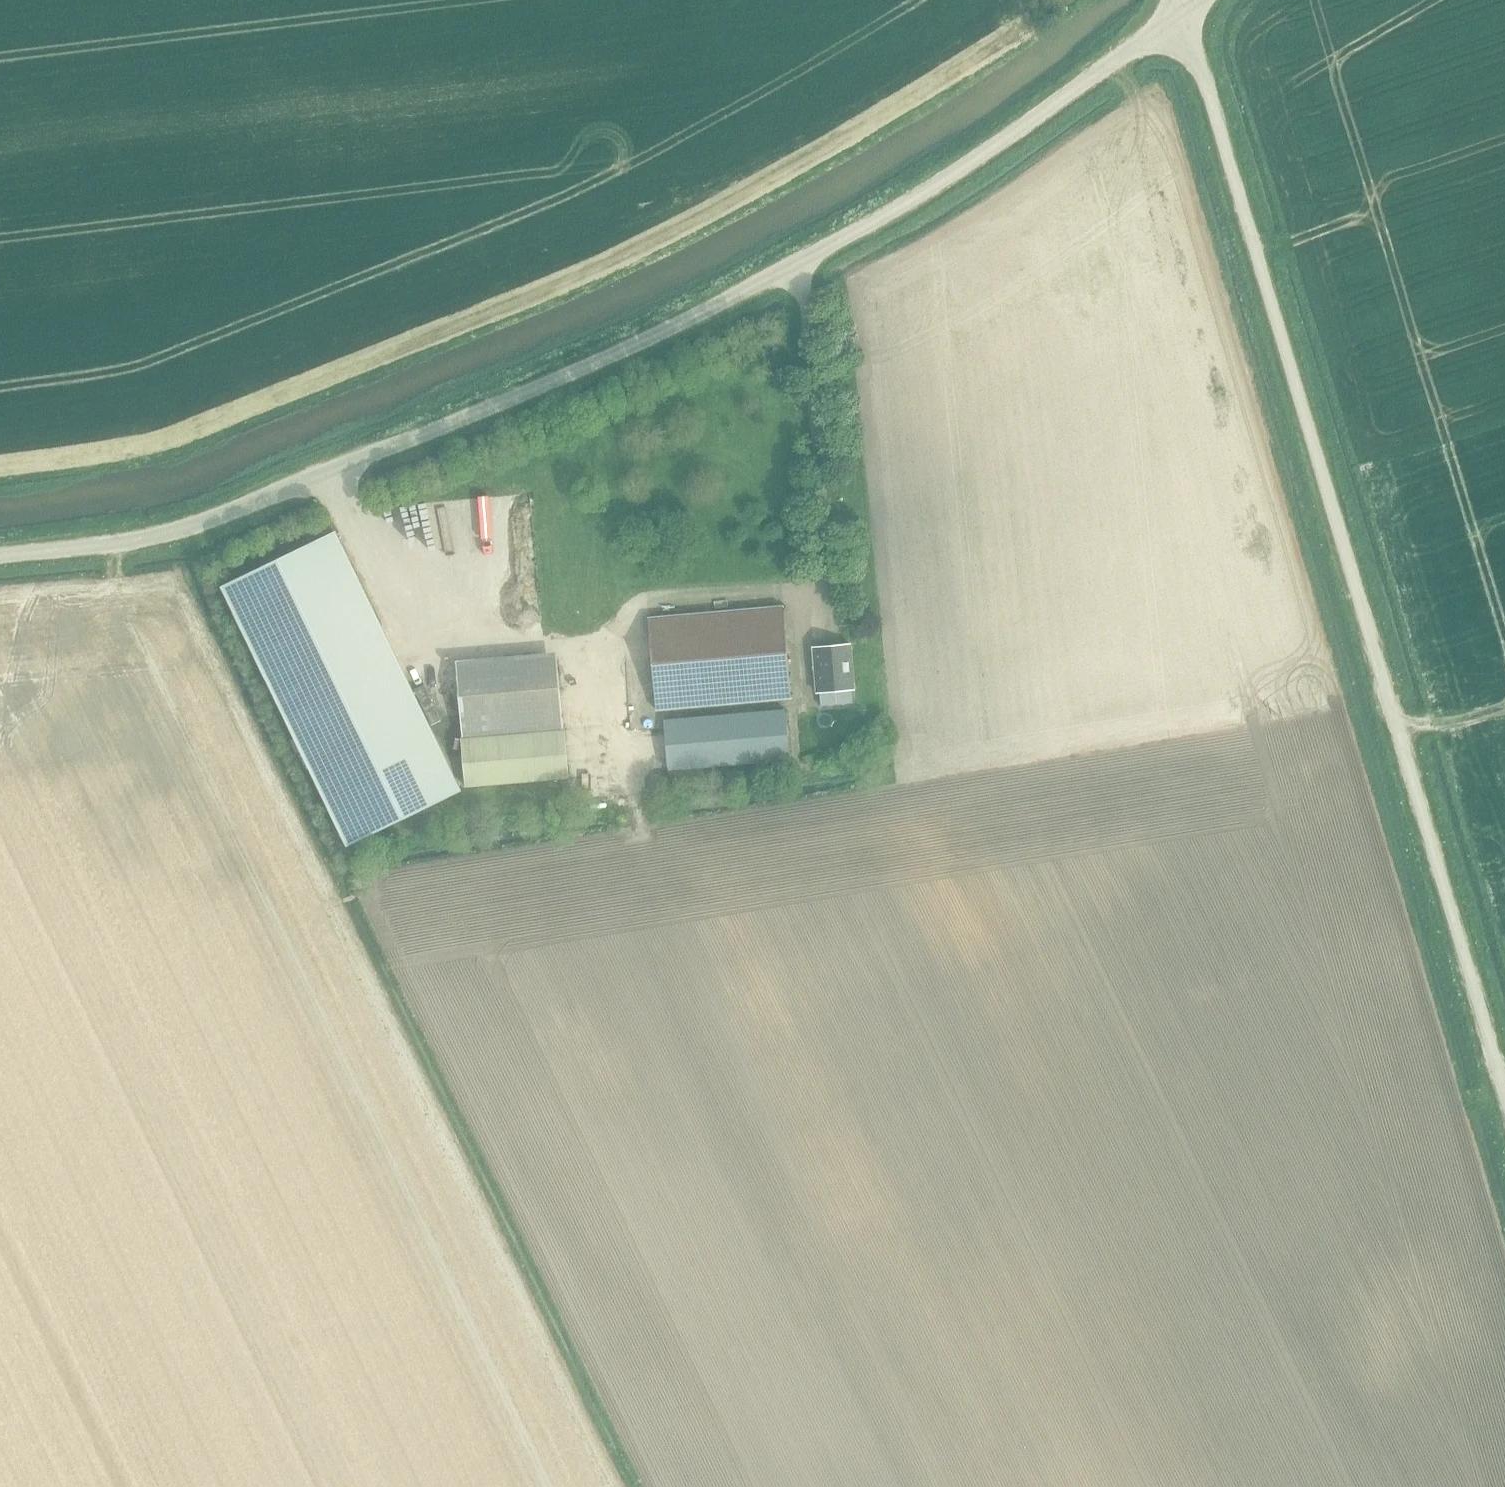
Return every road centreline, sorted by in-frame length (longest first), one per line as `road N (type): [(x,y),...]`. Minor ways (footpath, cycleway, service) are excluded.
road 1 (unclassified): [(0,559),(163,538),(339,470),(778,270),(969,160),(1183,11)]
road 2 (unclassified): [(1504,1112),(1183,11)]

